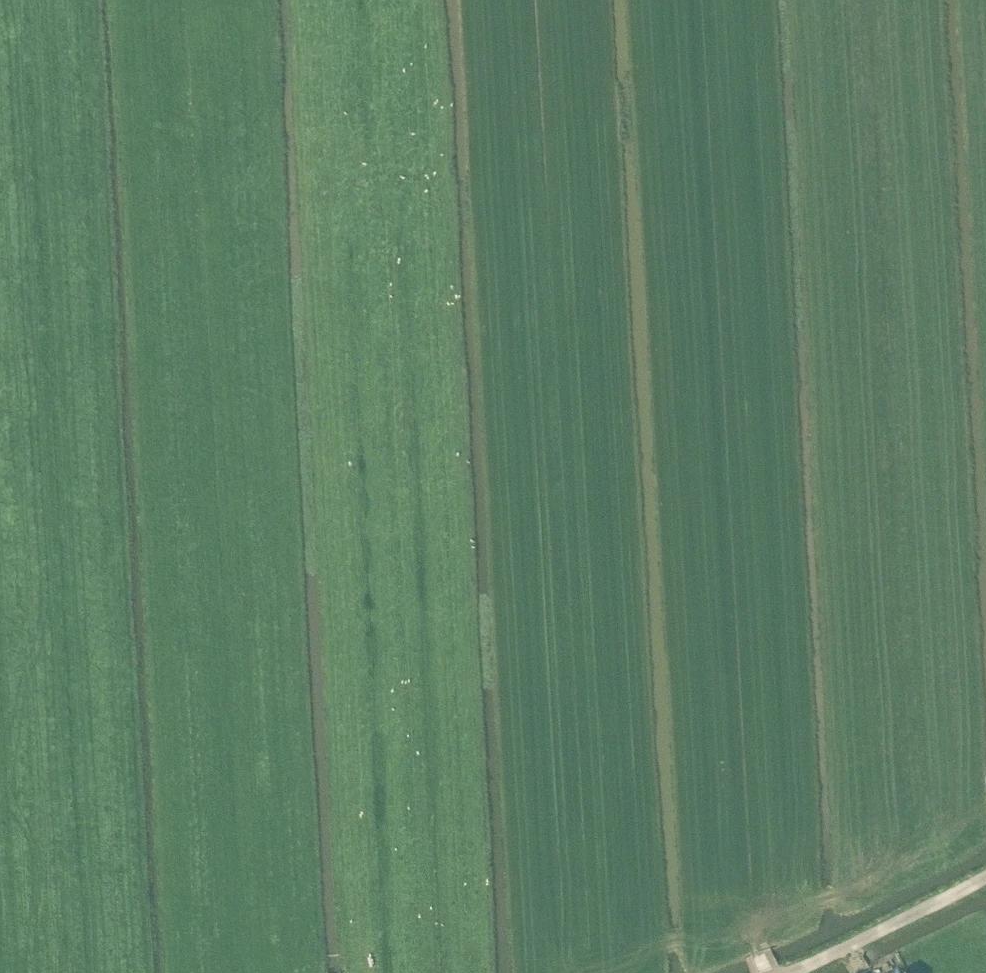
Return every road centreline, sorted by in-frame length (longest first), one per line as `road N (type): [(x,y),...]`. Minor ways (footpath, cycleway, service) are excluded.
road 1 (track): [(794,972),(985,878)]

